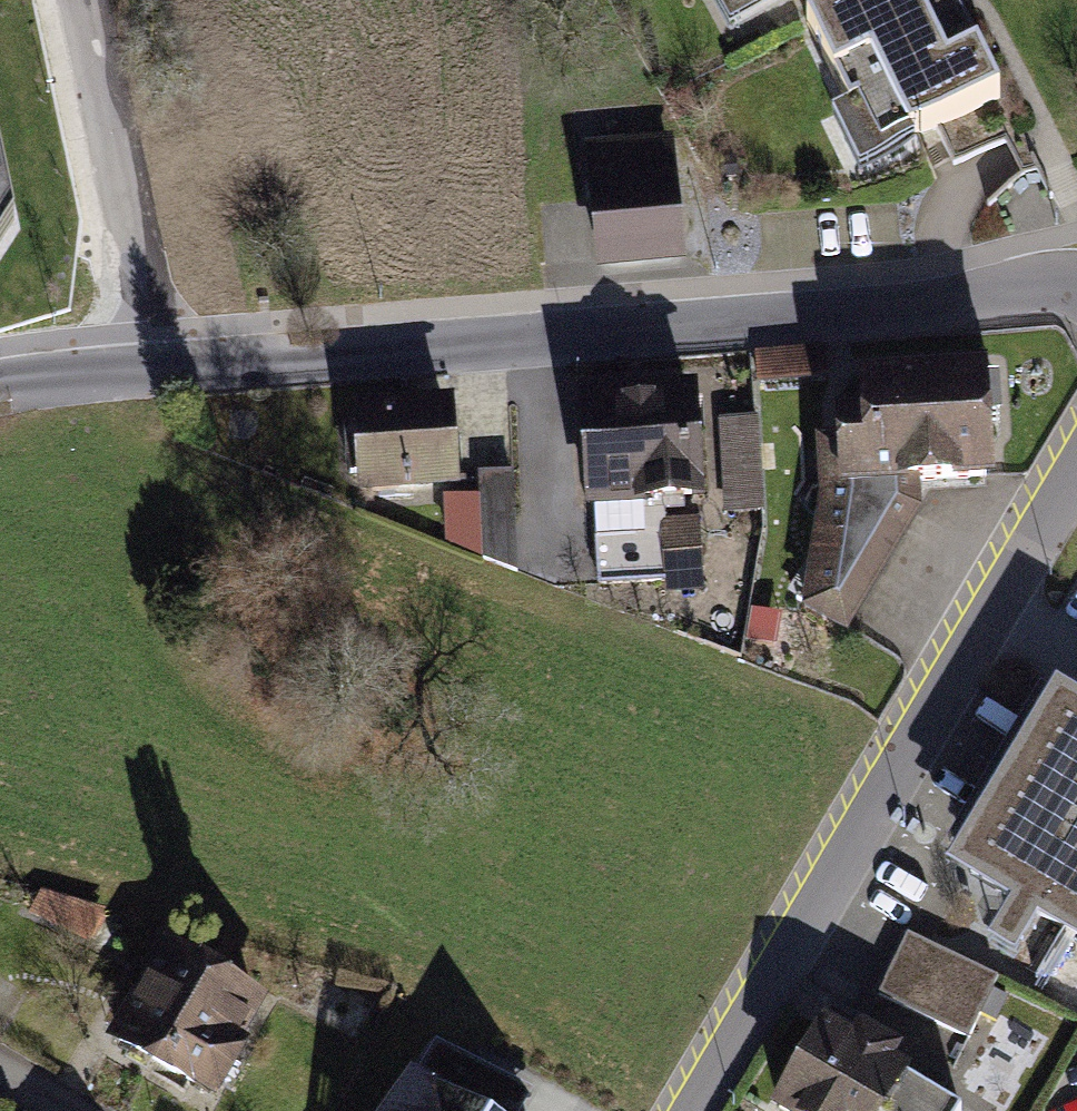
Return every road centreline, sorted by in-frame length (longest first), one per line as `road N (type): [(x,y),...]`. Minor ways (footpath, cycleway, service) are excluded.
road 1 (residential): [(1076,289),(1054,281),(920,310),(154,368)]
road 2 (residential): [(1076,475),(699,1110)]
road 3 (residential): [(78,0),(154,368)]
road 4 (residential): [(154,368),(0,387)]

